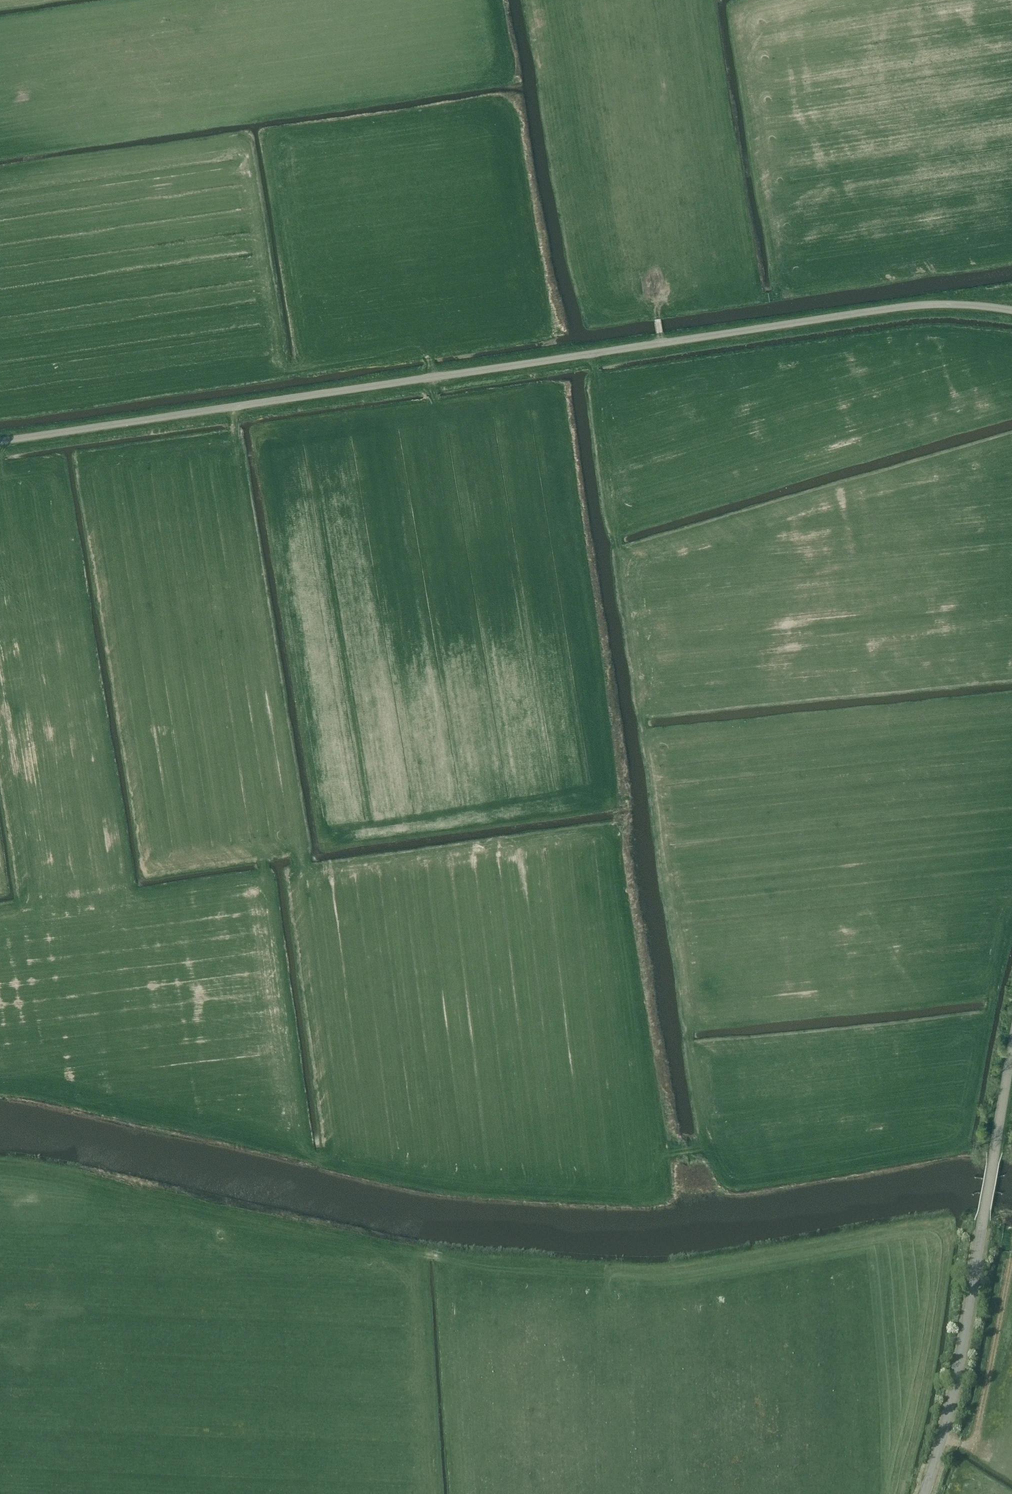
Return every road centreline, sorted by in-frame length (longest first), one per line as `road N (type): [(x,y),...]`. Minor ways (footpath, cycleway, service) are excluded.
road 1 (unclassified): [(0,439),(917,306),(1011,313)]
road 2 (tertiary): [(925,1493),(949,1406),(1011,1038)]

